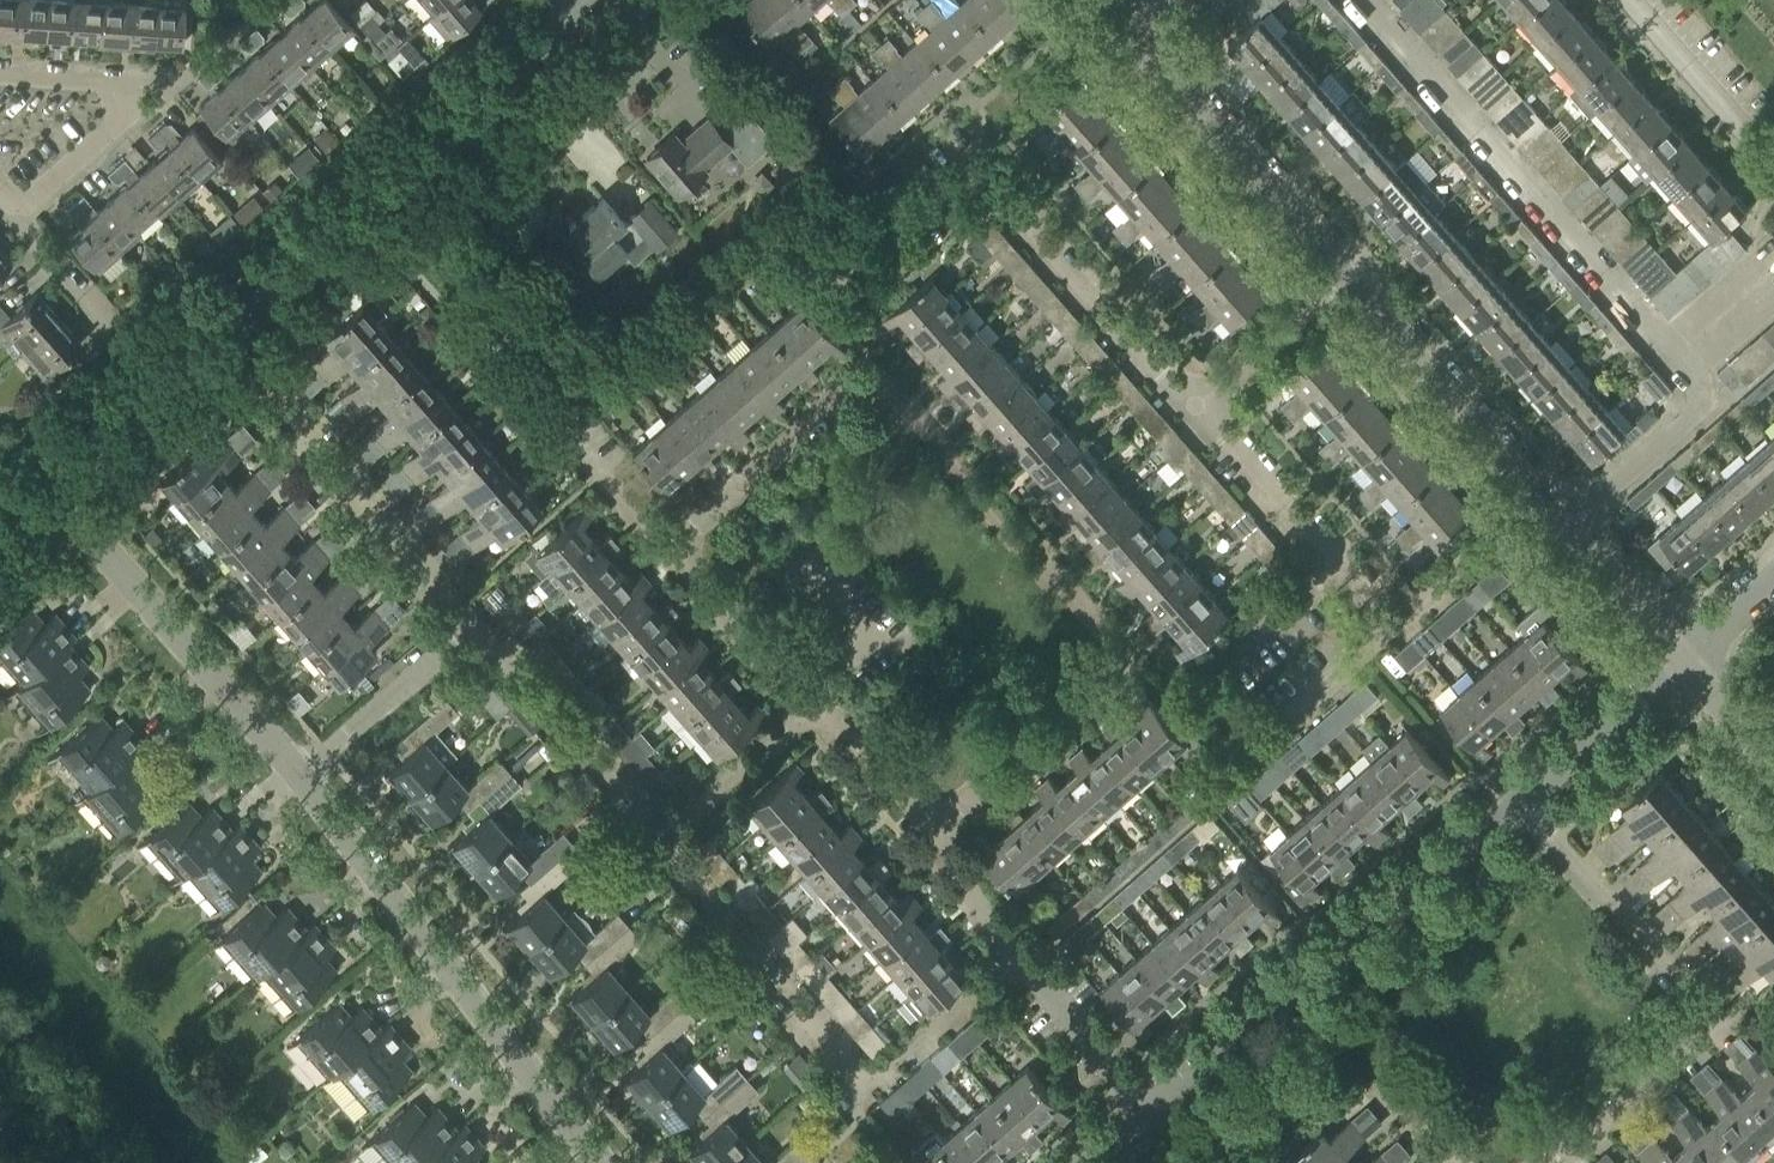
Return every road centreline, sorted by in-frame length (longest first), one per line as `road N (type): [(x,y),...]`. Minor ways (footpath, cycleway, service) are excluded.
road 1 (residential): [(935,828),(1132,659),(1049,561),(1024,557),(871,368),(663,549)]
road 2 (tertiary): [(48,492),(605,4)]
road 3 (residential): [(1682,660),(1345,275)]
road 4 (residential): [(1196,407),(974,167),(840,283)]
road 5 (residential): [(1520,807),(1713,1022),(1558,1162)]
road 6 (residential): [(596,1162),(296,777)]
road 7 (residential): [(1151,1111),(1520,807)]
road 8 (residential): [(296,777),(48,492)]
road 9 (residential): [(1345,275),(1125,24)]
road 10 (residential): [(864,1089),(658,845)]
road 11 (residential): [(0,77),(116,84),(123,117),(21,208),(0,191)]
road 12 (residential): [(469,628),(268,398)]
road 13 (residential): [(658,845),(469,628)]
road 14 (residential): [(1258,749),(1202,684),(1337,563)]
road 15 (residential): [(296,777),(469,628)]
road 16 (residential): [(807,716),(663,549)]
road 17 (residential): [(1520,807),(1682,660)]
road 18 (residential): [(1337,563),(1196,407)]
road 19 (residential): [(1773,153),(1755,142),(1630,0)]
road 20 (residential): [(1151,1111),(1016,955)]
road 21 (residential): [(1196,407),(1345,275)]
road 22 (residential): [(658,845),(807,716)]
road 23 (residential): [(1258,749),(1394,628)]
road 24 (residential): [(935,828),(848,727),(807,716)]
road 25 (residential): [(1016,955),(968,900),(962,858),(935,828)]
road 26 (residential): [(663,549),(565,439)]
road 27 (residential): [(1773,764),(1682,660)]
road 28 (residential): [(913,1047),(1016,955)]
road 29 (residential): [(1682,660),(1773,580)]

